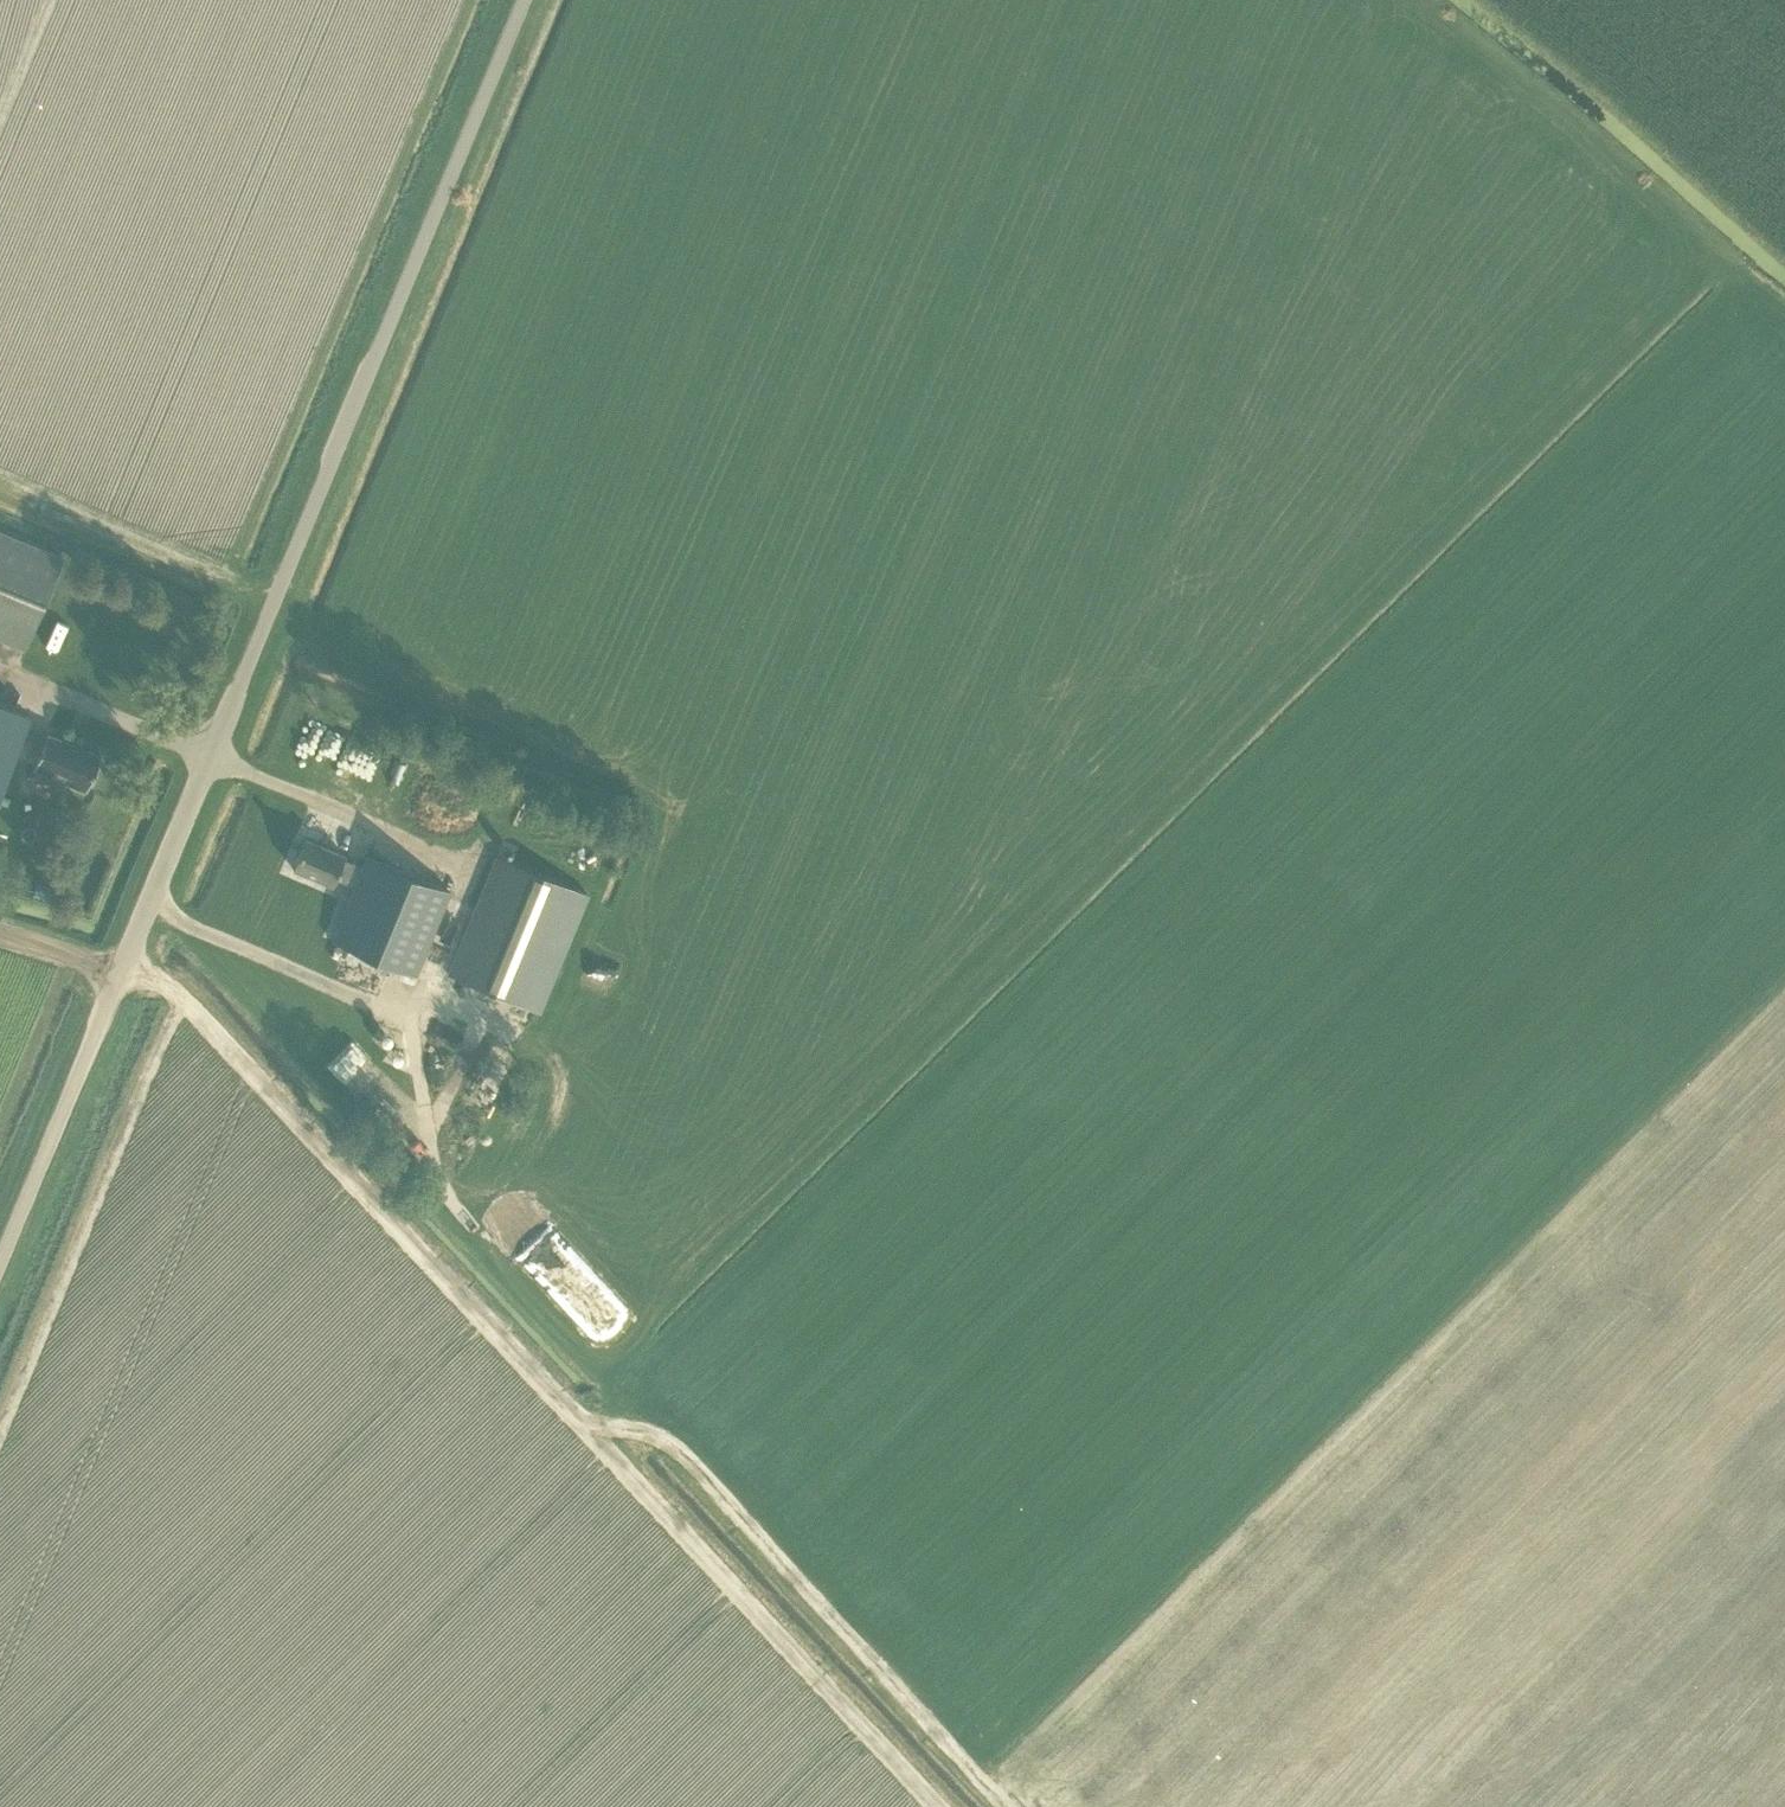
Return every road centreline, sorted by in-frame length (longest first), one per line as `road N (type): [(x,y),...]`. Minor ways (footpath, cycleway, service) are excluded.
road 1 (unclassified): [(0,1264),(526,0)]

